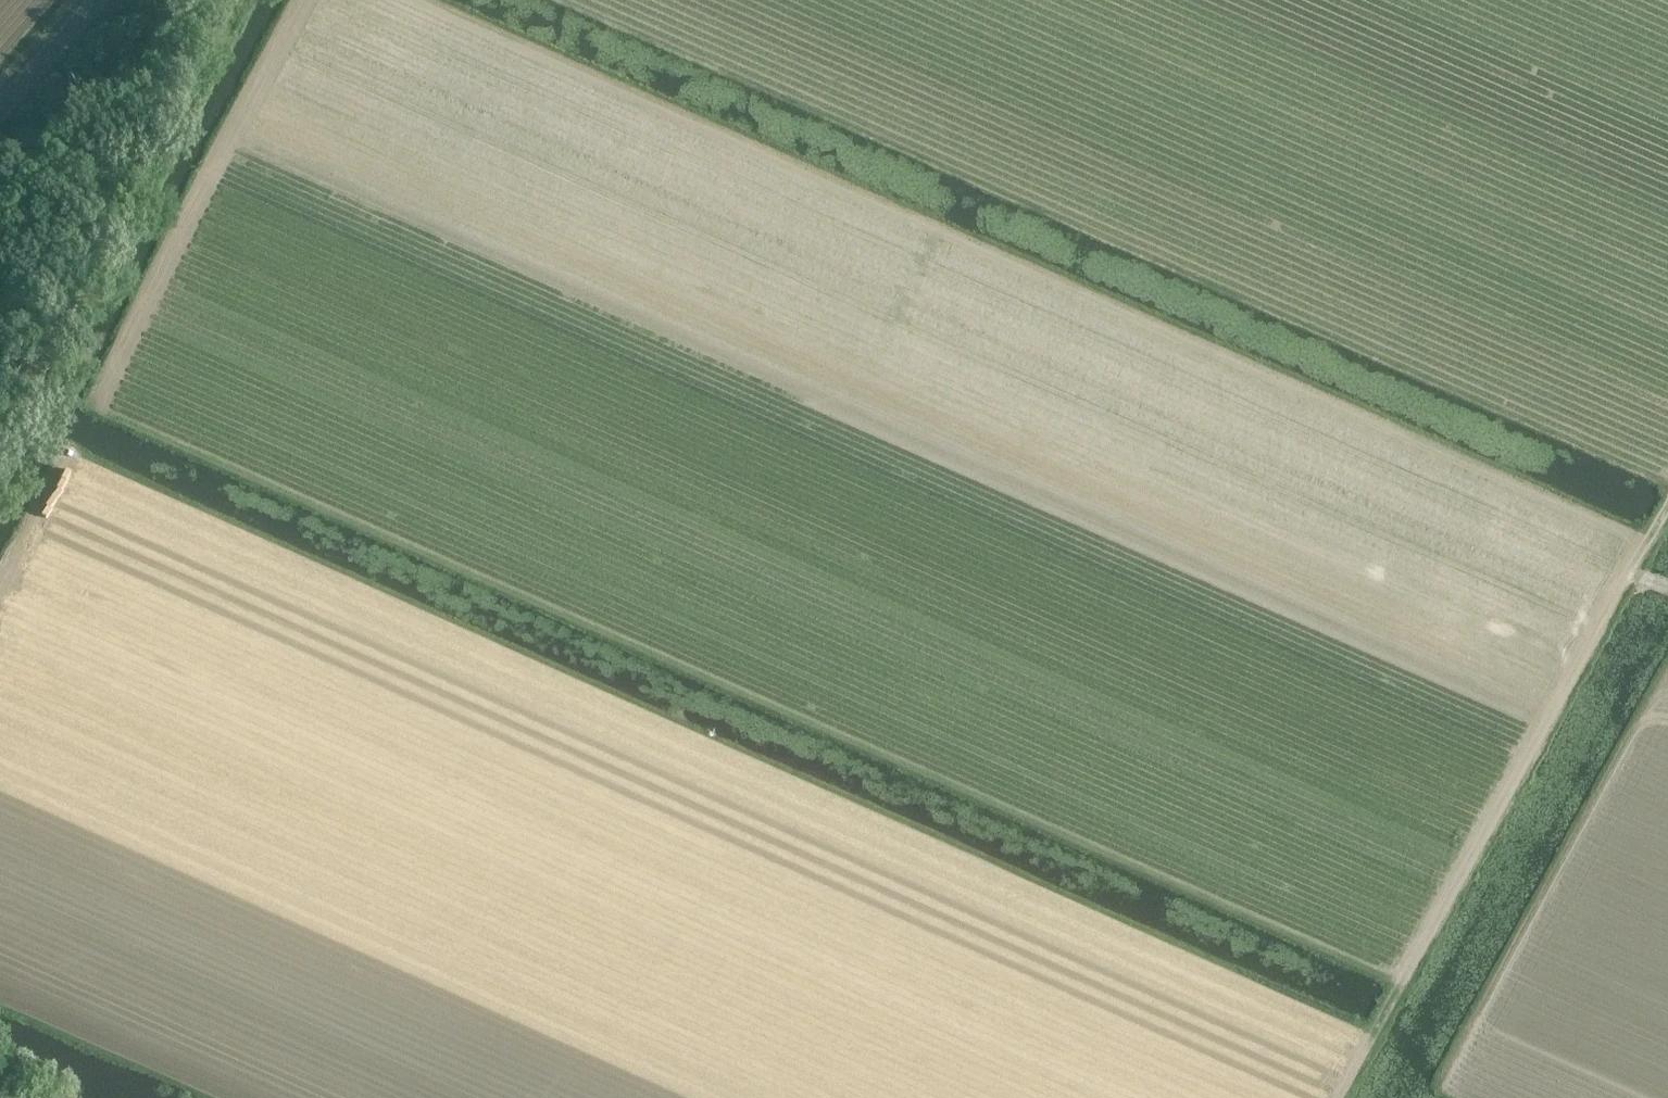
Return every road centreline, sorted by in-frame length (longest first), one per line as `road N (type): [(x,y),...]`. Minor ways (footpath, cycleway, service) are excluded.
road 1 (track): [(1626,569),(1334,1097)]
road 2 (tertiary): [(0,109),(96,0)]

